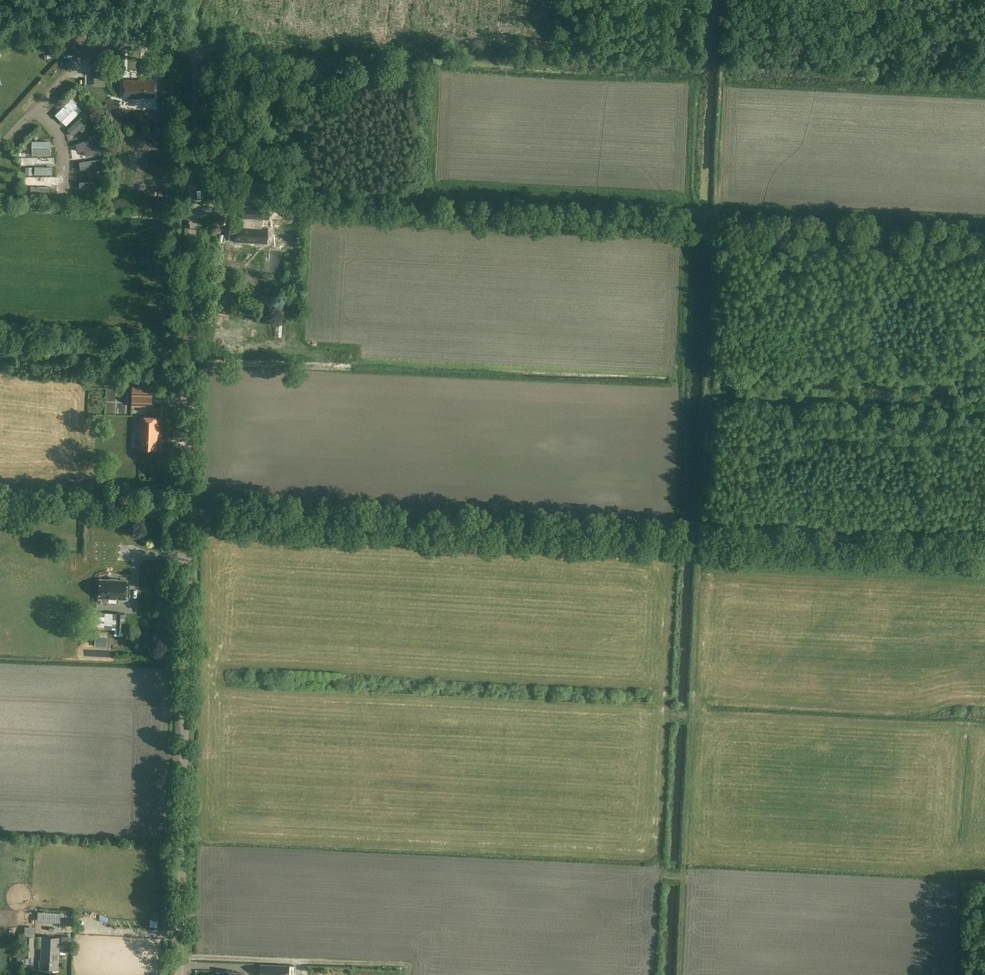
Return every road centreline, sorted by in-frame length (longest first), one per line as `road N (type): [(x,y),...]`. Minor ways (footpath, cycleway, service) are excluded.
road 1 (unclassified): [(179,974),(196,46)]
road 2 (track): [(188,511),(984,548)]
road 3 (track): [(714,233),(679,974)]
road 4 (track): [(712,215),(310,189),(283,171),(194,169)]
road 5 (track): [(712,215),(726,0)]

